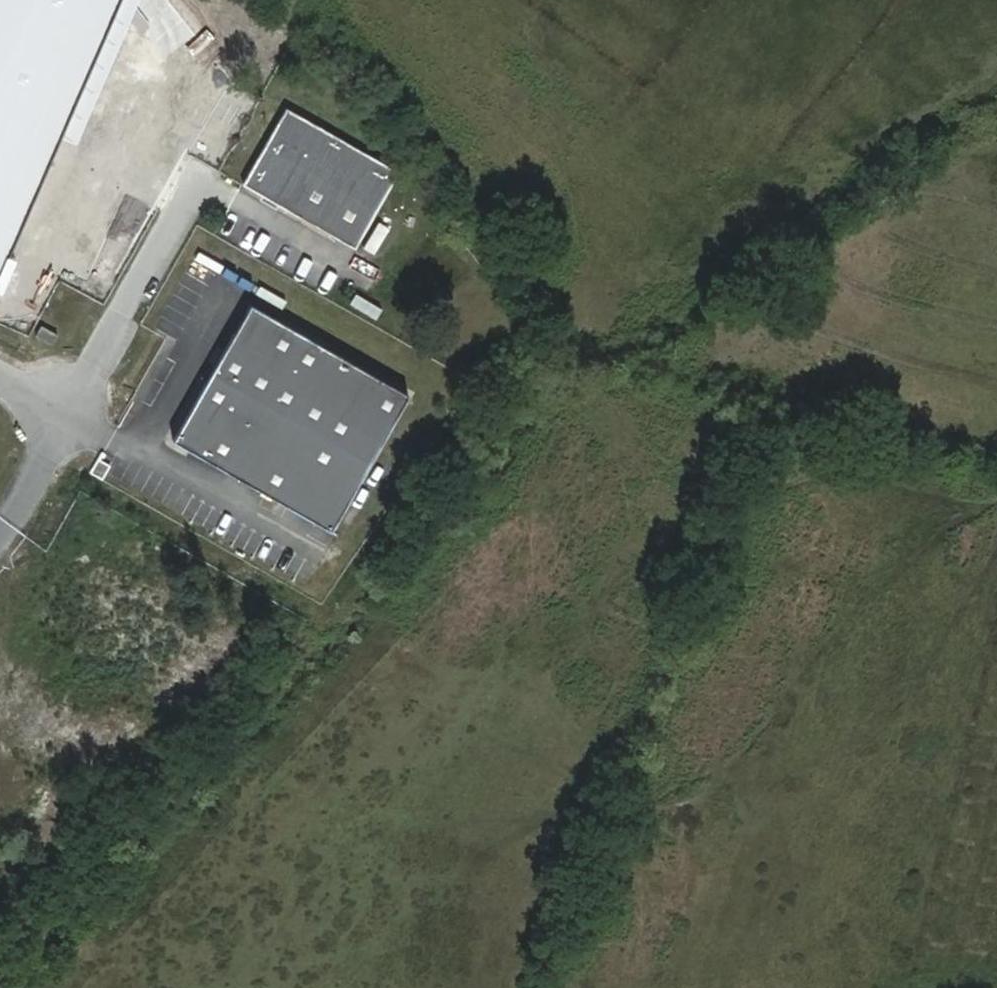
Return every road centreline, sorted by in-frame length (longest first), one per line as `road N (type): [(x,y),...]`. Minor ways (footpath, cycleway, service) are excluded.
road 1 (unclassified): [(71,413),(203,182)]
road 2 (unclassified): [(0,531),(71,413)]

